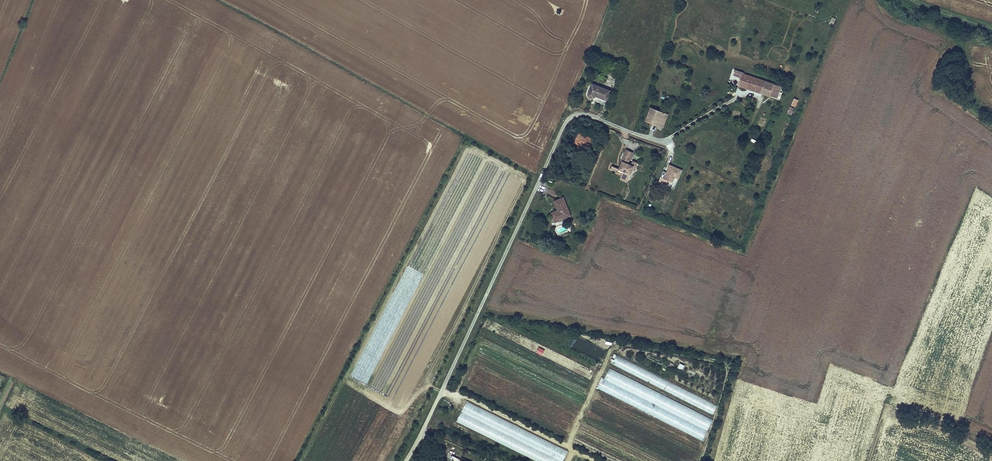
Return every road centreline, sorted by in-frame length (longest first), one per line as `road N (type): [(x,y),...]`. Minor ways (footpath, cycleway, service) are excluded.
road 1 (unclassified): [(667,145),(567,115),(406,460)]
road 2 (track): [(613,0),(567,115)]

